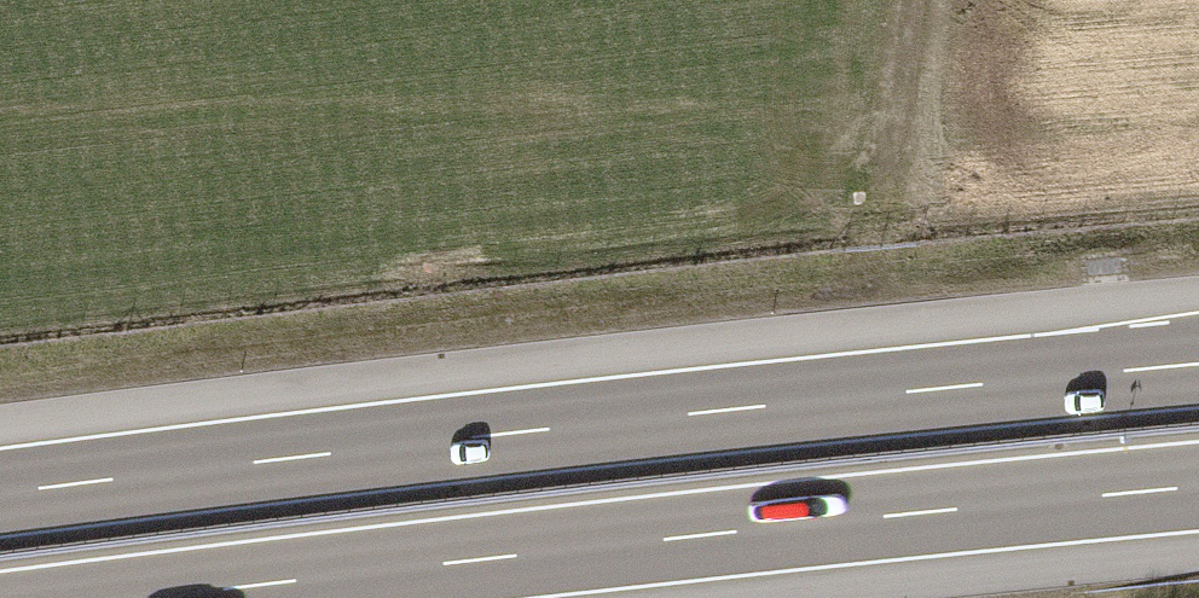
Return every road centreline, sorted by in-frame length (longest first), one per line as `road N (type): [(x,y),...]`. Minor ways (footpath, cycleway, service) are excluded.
road 1 (motorway): [(1198,362),(0,494)]
road 2 (motorway): [(157,597),(1198,486)]
road 3 (track): [(905,0),(882,214)]

